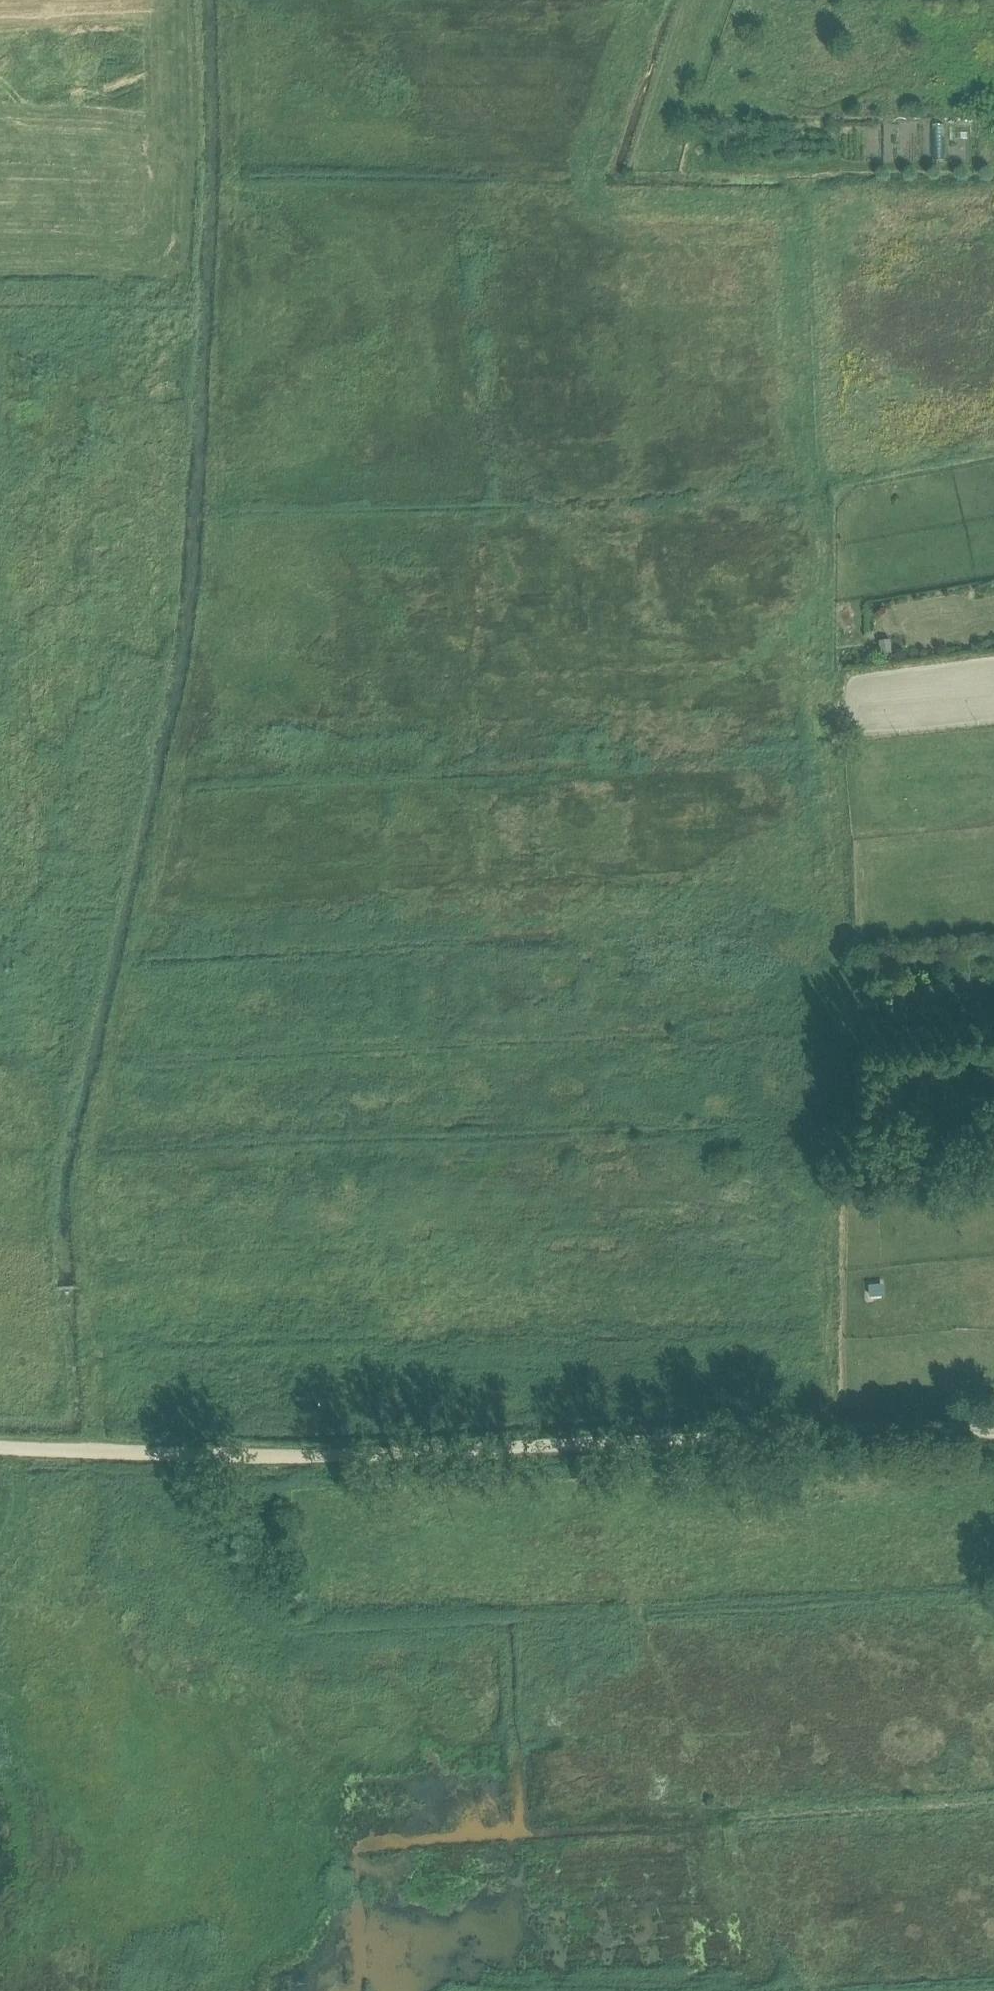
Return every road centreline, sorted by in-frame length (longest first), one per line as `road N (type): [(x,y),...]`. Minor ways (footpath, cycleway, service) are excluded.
road 1 (track): [(0,1456),(365,1457),(833,1436),(876,1426),(993,1434)]

